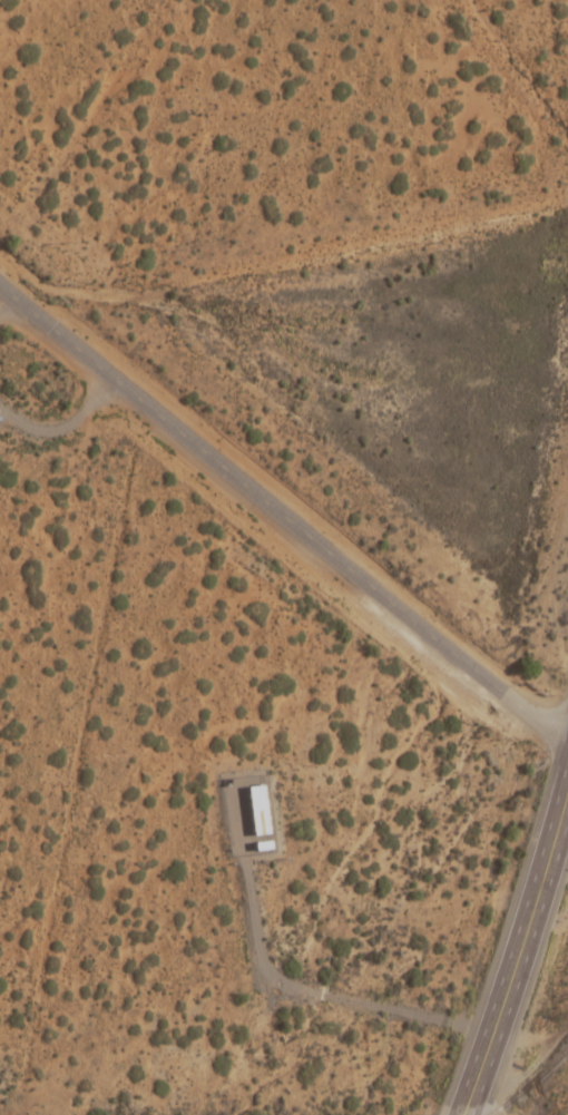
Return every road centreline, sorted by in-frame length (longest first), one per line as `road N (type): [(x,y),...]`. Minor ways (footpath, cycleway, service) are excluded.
road 1 (residential): [(567,734),(536,717),(0,287)]
road 2 (trunk): [(567,788),(463,1114)]

